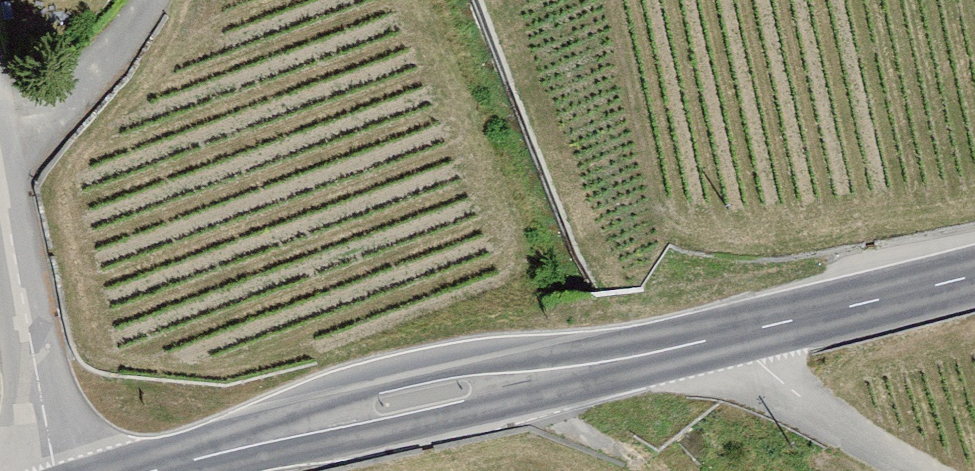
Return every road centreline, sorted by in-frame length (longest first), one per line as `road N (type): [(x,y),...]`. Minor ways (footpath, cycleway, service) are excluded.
road 1 (secondary): [(149,470),(428,396),(719,338),(974,274)]
road 2 (residential): [(0,178),(55,470)]
road 3 (track): [(719,338),(826,420),(918,470)]
road 4 (residential): [(147,0),(119,44),(53,116),(0,146)]

